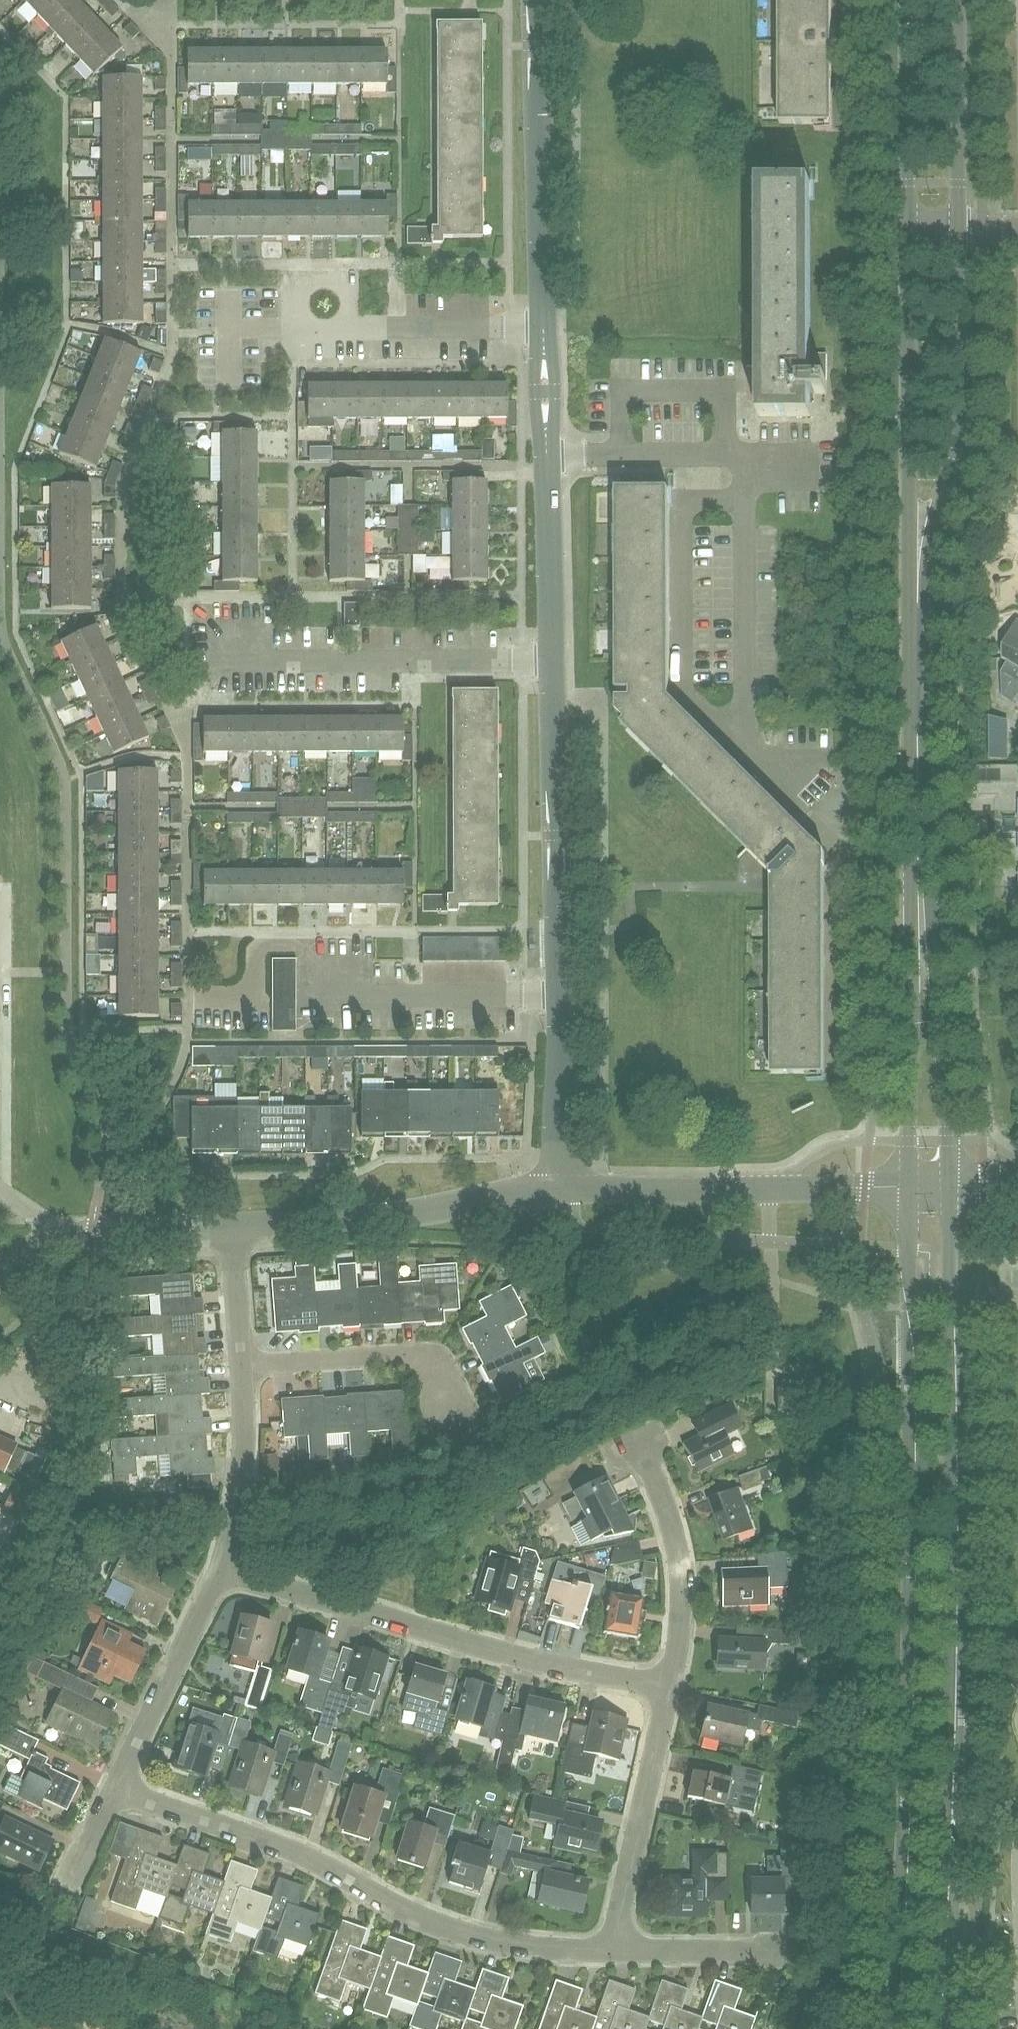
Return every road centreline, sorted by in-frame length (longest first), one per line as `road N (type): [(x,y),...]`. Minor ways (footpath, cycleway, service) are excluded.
road 1 (tertiary): [(933,2028),(955,1710),(950,1186)]
road 2 (tertiary): [(909,1188),(919,1362),(916,1711),(896,2028)]
road 3 (residential): [(611,1952),(468,1934),(302,1853),(116,1789)]
road 4 (residential): [(664,1689),(567,1671),(216,1576)]
road 5 (residential): [(557,989),(329,987),(302,943),(257,945),(248,988),(191,990)]
road 6 (tertiary): [(950,1186),(934,857),(919,811)]
road 7 (tertiary): [(919,811),(909,1188)]
road 8 (tertiary): [(917,595),(955,453),(959,230)]
road 9 (tertiary): [(913,231),(917,595)]
road 10 (unclassified): [(909,1188),(557,1194)]
road 11 (residential): [(552,663),(239,664),(239,642)]
road 12 (unclassified): [(557,1194),(230,1232)]
road 13 (unclassified): [(546,329),(537,0)]
road 14 (residential): [(557,989),(552,663)]
road 15 (residential): [(546,329),(230,332)]
road 16 (residential): [(748,749),(748,456)]
road 17 (residential): [(611,1952),(664,1689)]
road 18 (residential): [(460,1427),(430,1364),(414,1356),(241,1370)]
road 19 (residential): [(664,1689),(662,1515),(636,1440)]
road 20 (residential): [(116,1789),(216,1576)]
road 21 (tertiary): [(910,0),(913,231)]
road 22 (tertiary): [(959,230),(958,0)]
road 23 (tertiary): [(919,811),(917,595)]
road 24 (residential): [(216,1576),(238,1502),(241,1370)]
road 25 (unclassified): [(557,1194),(557,989)]
road 26 (residential): [(552,663),(548,459)]
road 27 (residential): [(748,456),(548,459)]
road 28 (residential): [(49,1235),(230,1232)]
road 29 (residential): [(787,1952),(611,1952)]
road 30 (residential): [(241,1370),(230,1232)]
road 31 (residential): [(548,459),(546,329)]

